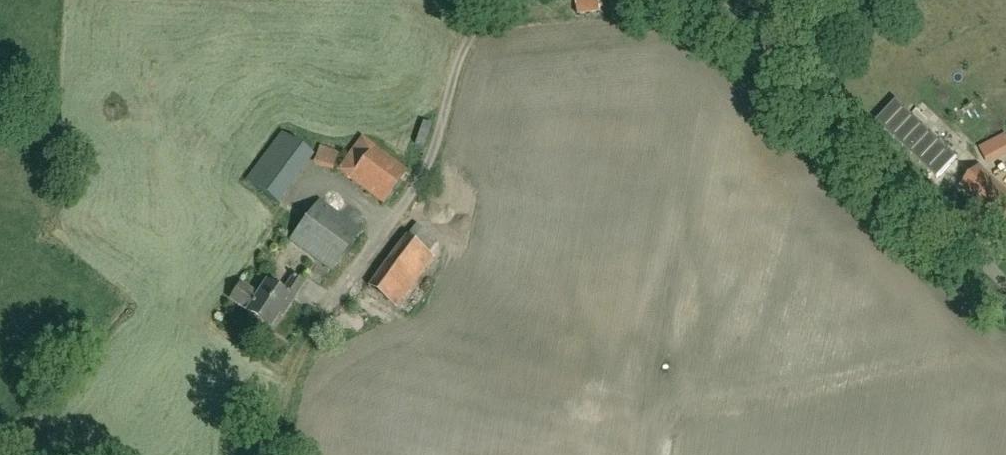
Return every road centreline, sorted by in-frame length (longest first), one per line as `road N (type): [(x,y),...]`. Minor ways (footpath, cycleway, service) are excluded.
road 1 (unclassified): [(719,0),(1005,282)]

